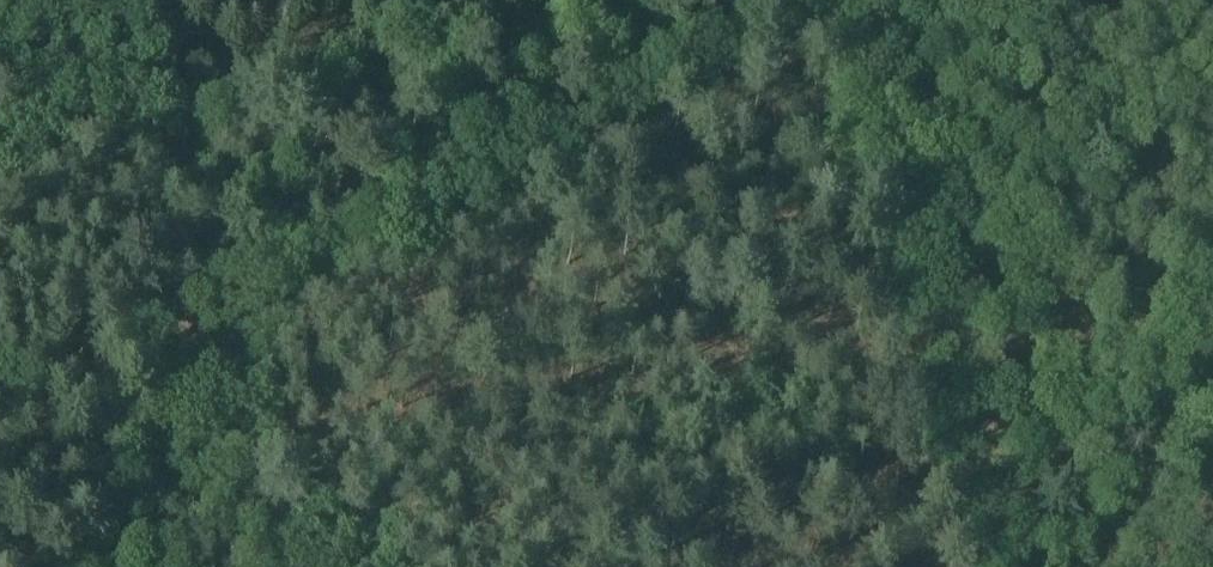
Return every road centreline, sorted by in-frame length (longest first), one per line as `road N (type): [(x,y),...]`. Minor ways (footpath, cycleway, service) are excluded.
road 1 (track): [(136,0),(223,336)]
road 2 (track): [(98,566),(177,366),(223,336)]
road 3 (track): [(255,566),(223,336)]

